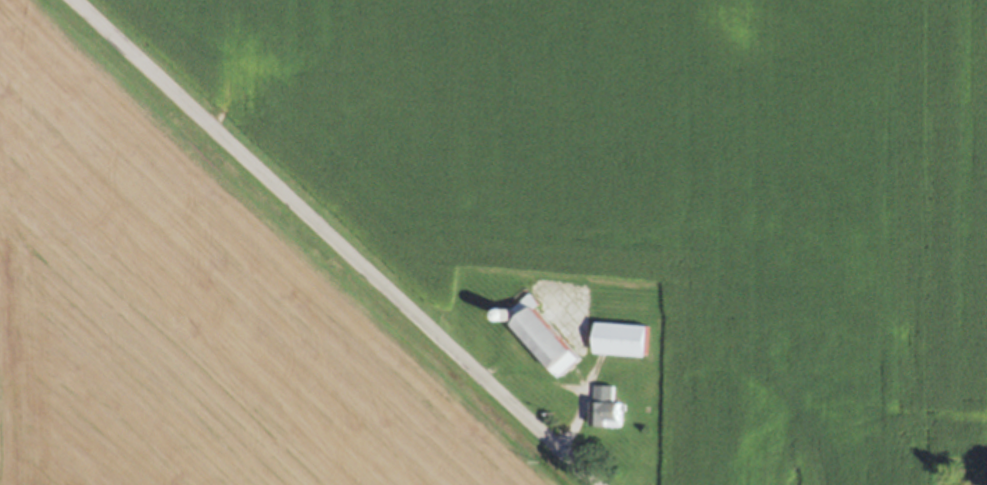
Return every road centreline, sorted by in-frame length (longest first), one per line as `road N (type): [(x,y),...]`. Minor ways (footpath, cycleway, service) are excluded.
road 1 (residential): [(577,484),(55,0)]

